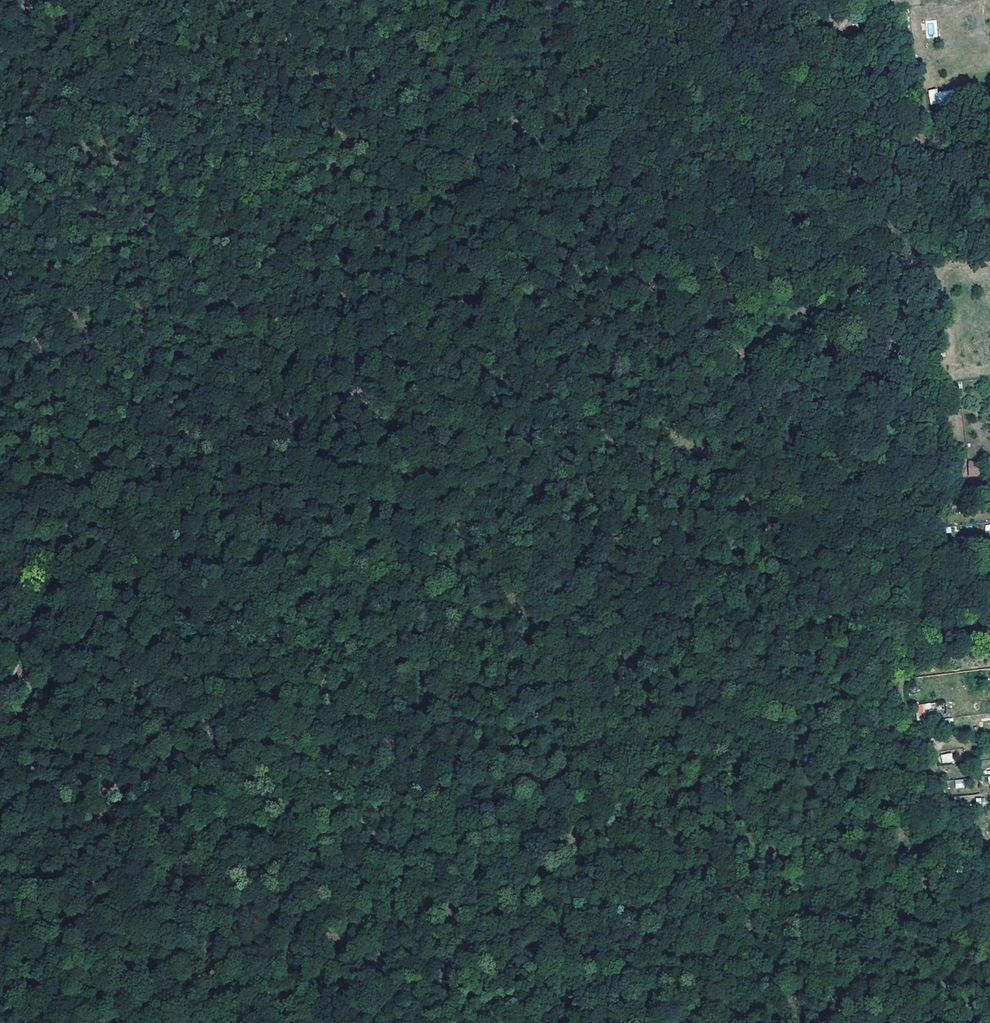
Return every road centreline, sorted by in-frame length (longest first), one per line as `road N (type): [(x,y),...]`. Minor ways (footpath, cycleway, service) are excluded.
road 1 (track): [(569,0),(907,719)]
road 2 (track): [(398,1022),(99,468)]
road 3 (track): [(681,0),(595,54),(218,227)]
road 4 (track): [(513,1022),(959,832)]
road 5 (track): [(897,693),(915,573),(958,467),(949,376),(989,371)]
road 6 (track): [(99,468),(0,712)]
road 7 (track): [(218,227),(0,344)]
road 8 (track): [(312,0),(218,227)]
road 9 (track): [(99,468),(0,272)]
road 10 (track): [(989,891),(907,719)]

